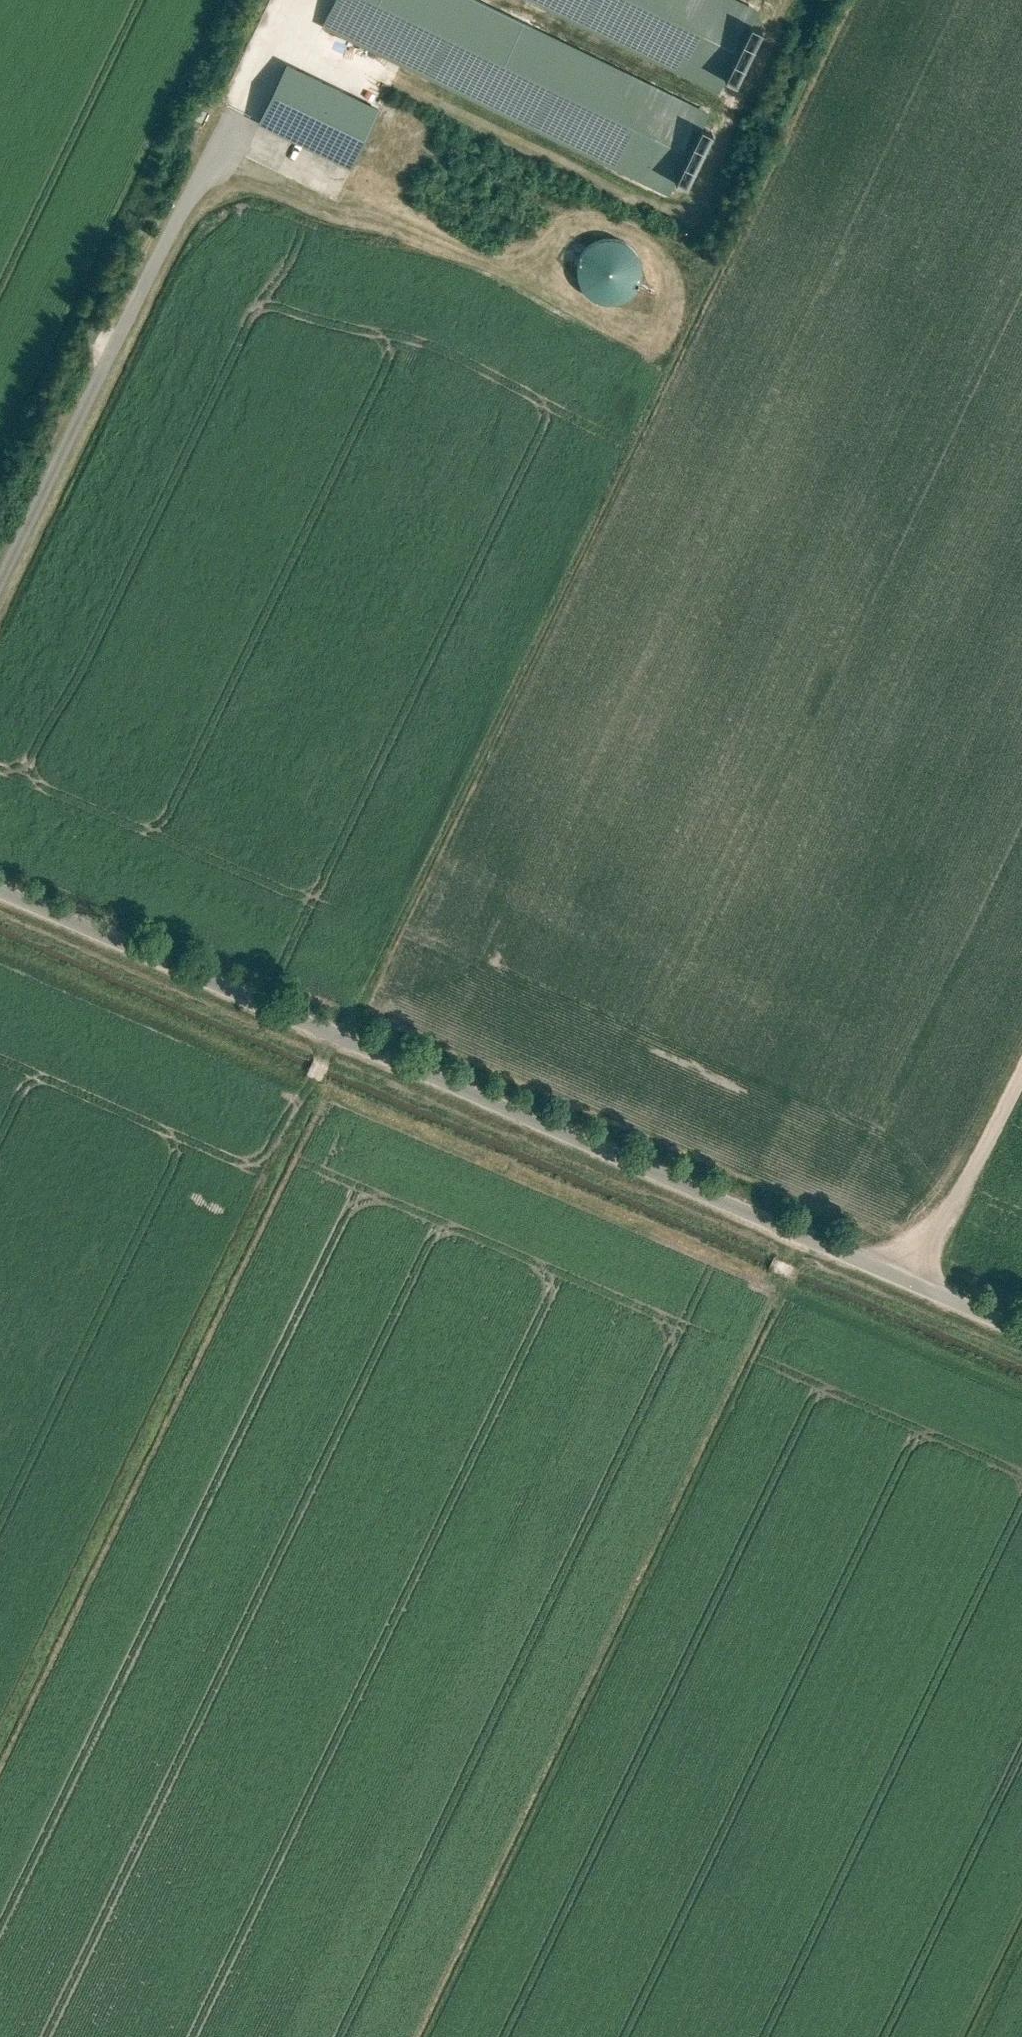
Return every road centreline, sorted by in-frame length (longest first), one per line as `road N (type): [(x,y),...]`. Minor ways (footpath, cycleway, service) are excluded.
road 1 (unclassified): [(0,889),(1021,1328)]
road 2 (unclassified): [(0,583),(132,305),(243,114)]
road 3 (track): [(913,1281),(1021,1058)]

